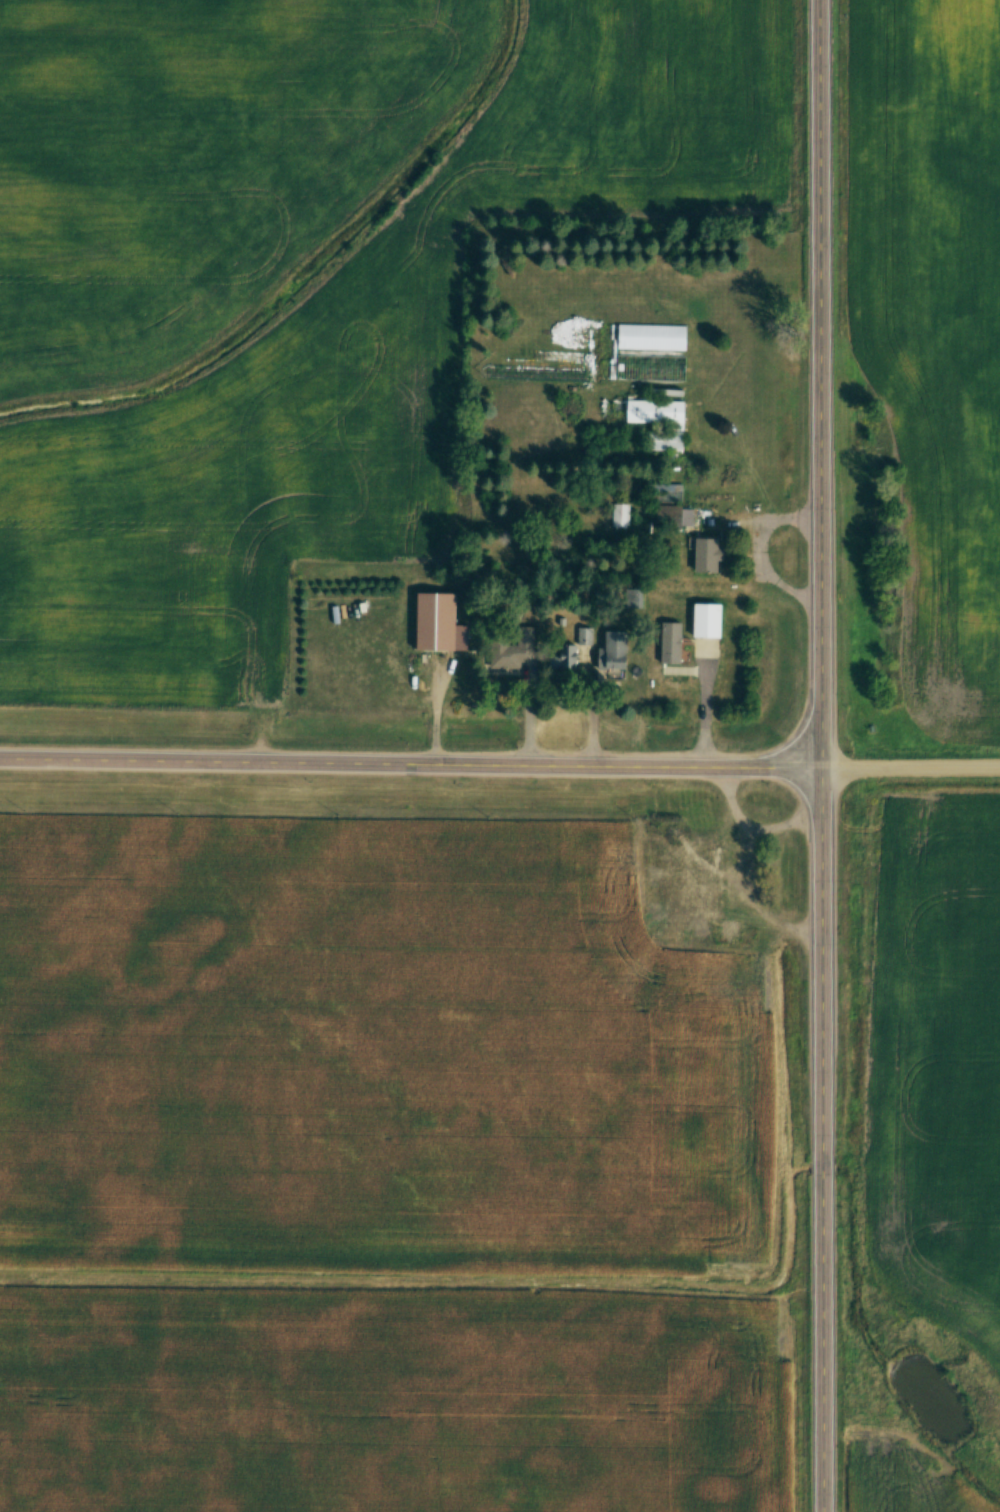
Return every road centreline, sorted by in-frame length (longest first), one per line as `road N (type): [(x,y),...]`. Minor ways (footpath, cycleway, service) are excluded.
road 1 (secondary): [(824,1511),(823,0)]
road 2 (secondary): [(824,770),(0,762)]
road 3 (residential): [(999,769),(824,770)]

